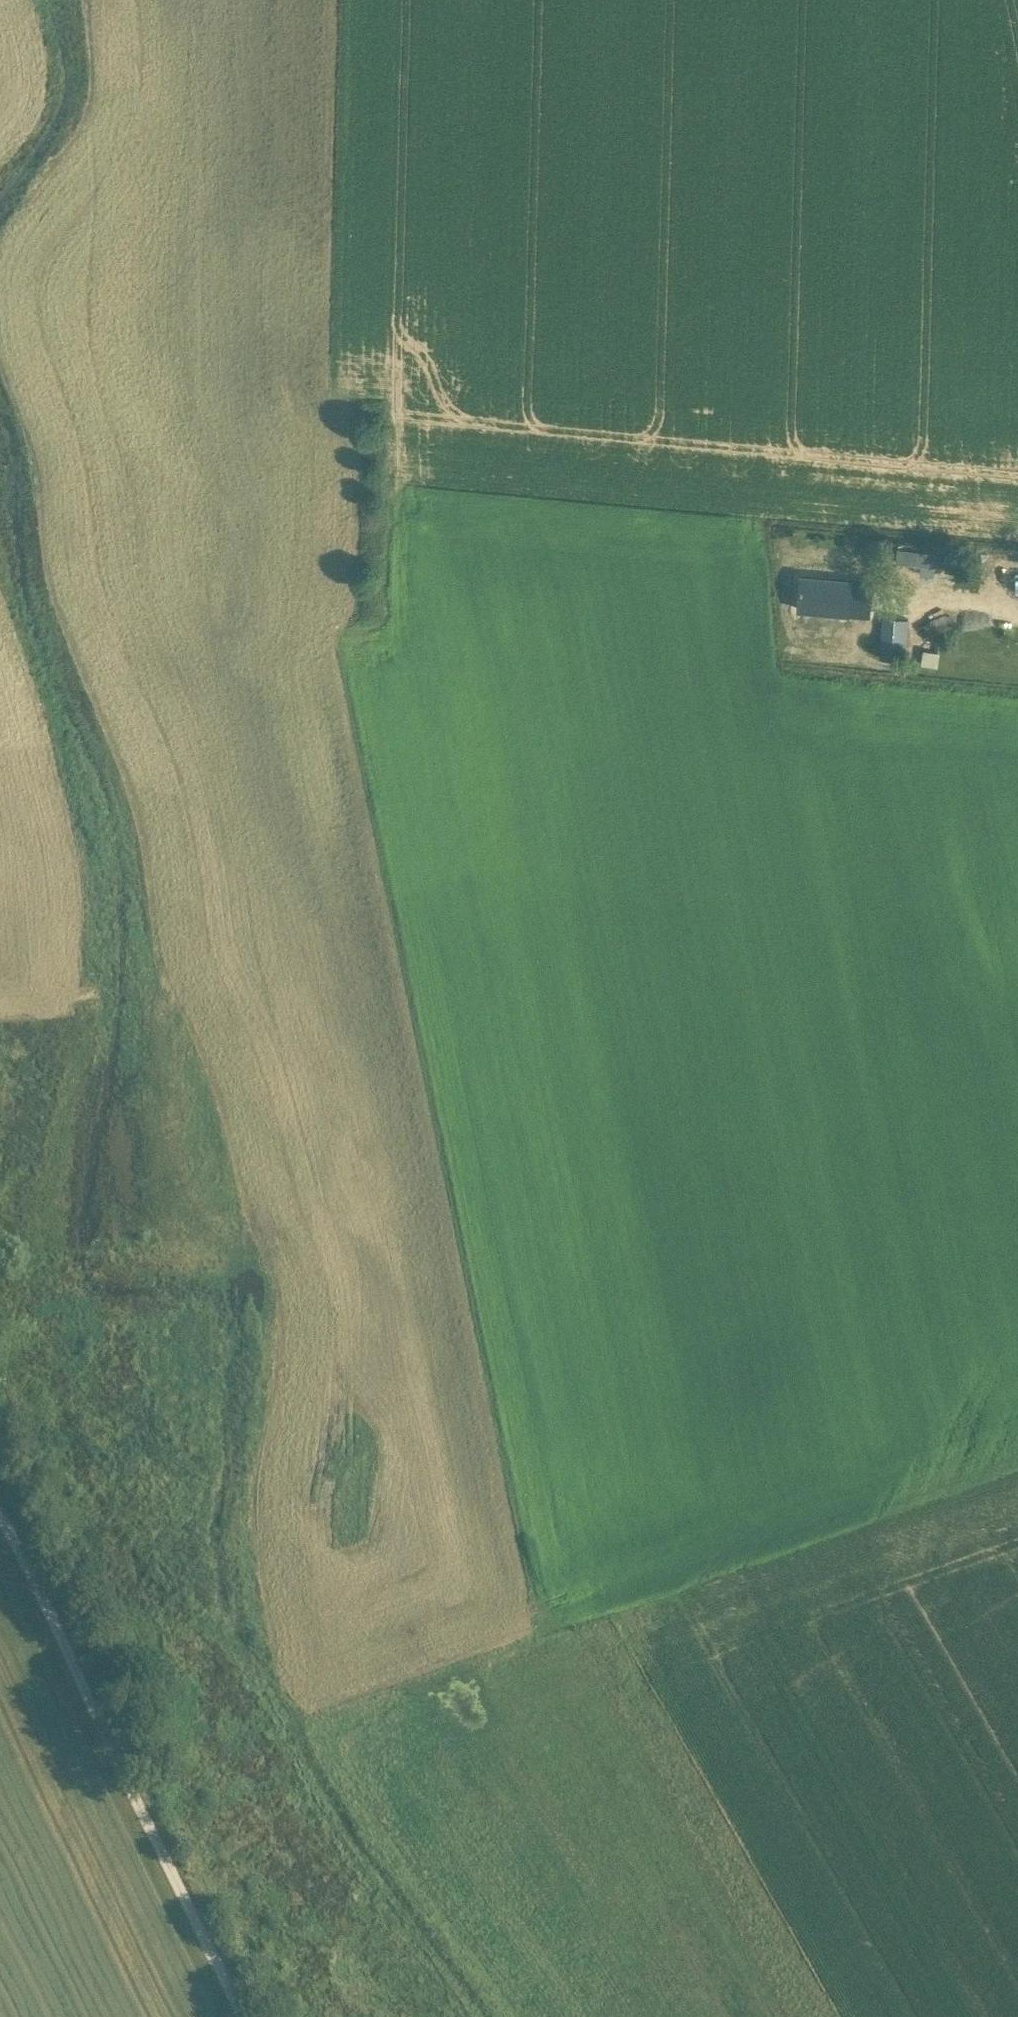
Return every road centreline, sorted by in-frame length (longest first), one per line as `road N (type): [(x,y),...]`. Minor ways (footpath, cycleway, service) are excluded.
road 1 (track): [(250,2016),(133,1797),(0,1503)]

